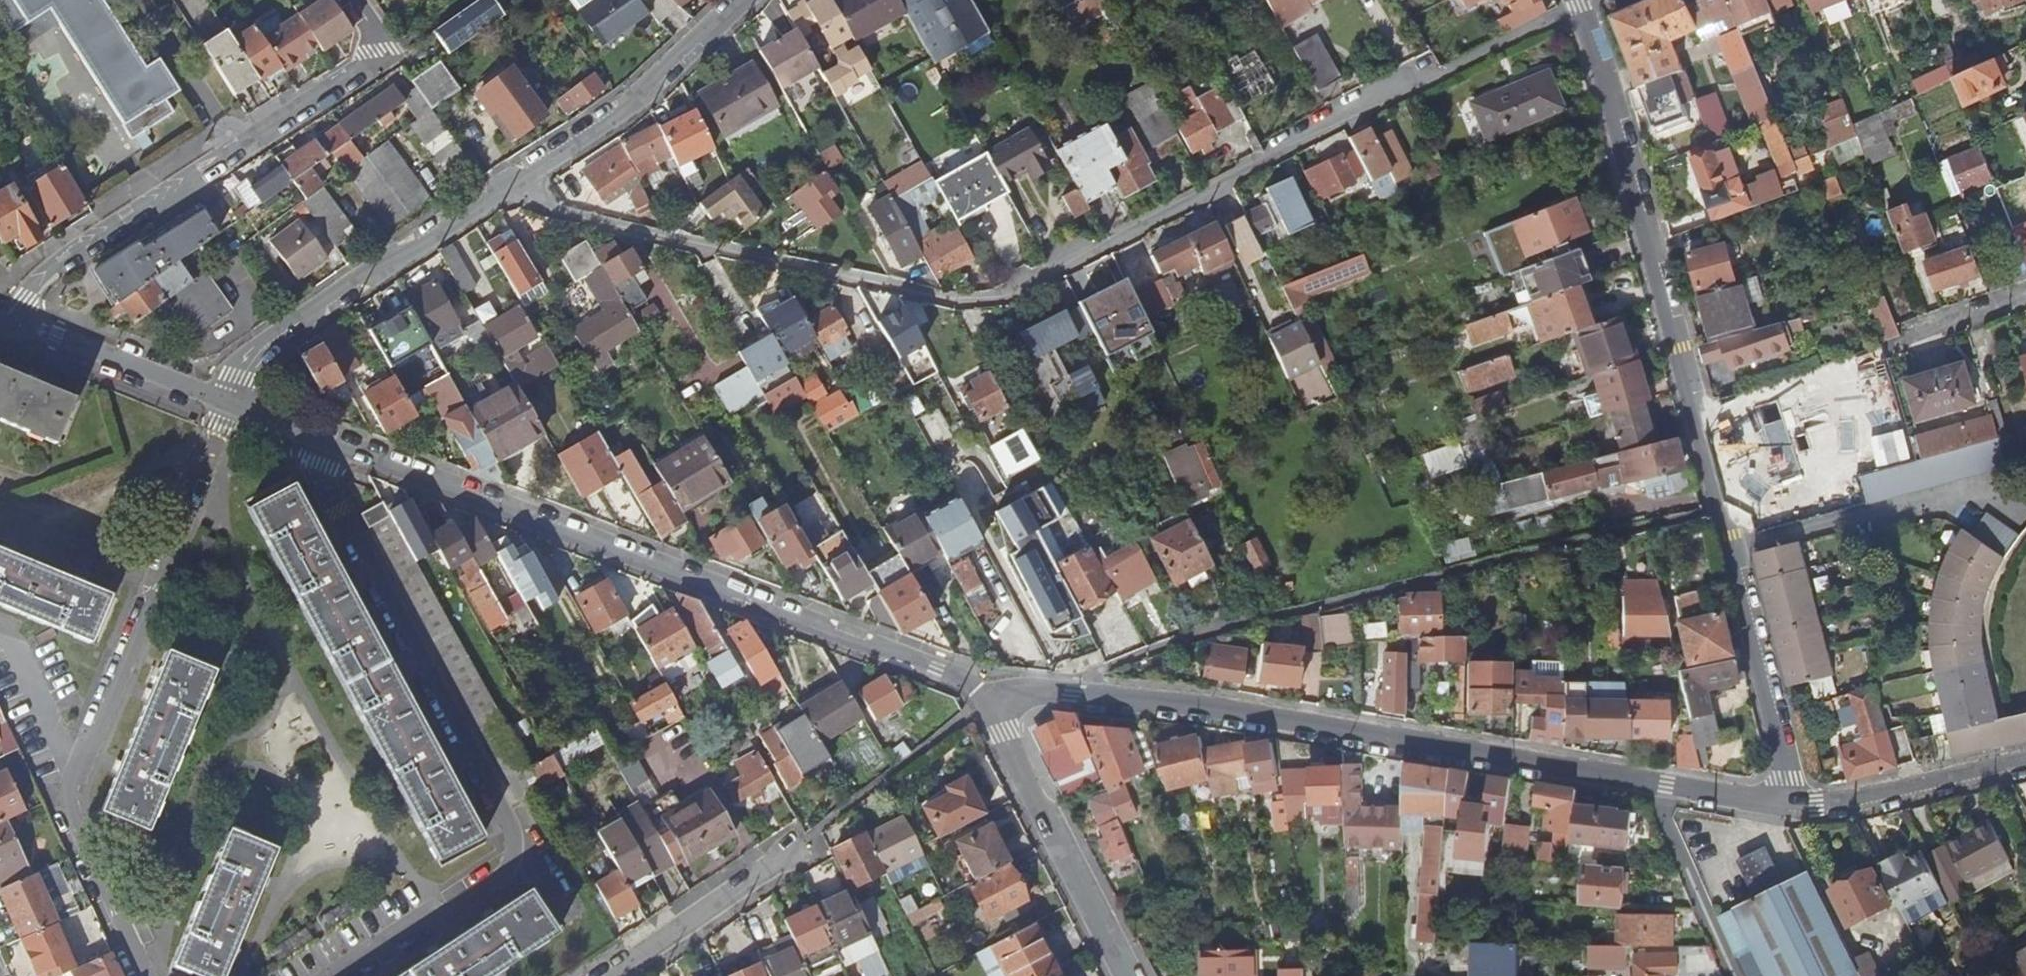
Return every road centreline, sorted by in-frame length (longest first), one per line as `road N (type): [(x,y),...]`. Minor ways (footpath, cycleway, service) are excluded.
road 1 (residential): [(1794,808),(1696,407),(1576,0)]
road 2 (residential): [(299,430),(984,694)]
road 3 (residential): [(299,430),(509,836),(505,864),(480,891),(347,975)]
road 4 (residential): [(984,694),(1071,690),(1207,705),(1644,782)]
road 5 (residential): [(743,0),(625,111),(415,252),(361,272),(251,350),(228,401)]
road 6 (residential): [(140,975),(68,795),(225,426),(228,401)]
road 7 (residential): [(12,322),(58,260),(381,51),(376,25),(359,0)]
road 8 (residential): [(984,694),(1127,975)]
road 9 (residential): [(611,975),(825,834)]
road 10 (residential): [(2025,761),(1794,808)]
road 11 (residential): [(12,322),(228,401)]
road 12 (residential): [(1644,782),(1732,975)]
road 13 (residential): [(1644,782),(1794,808)]

